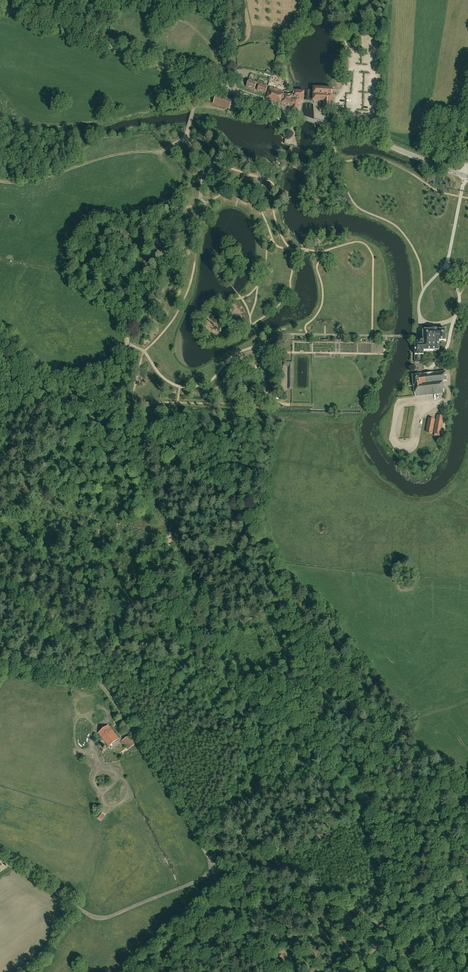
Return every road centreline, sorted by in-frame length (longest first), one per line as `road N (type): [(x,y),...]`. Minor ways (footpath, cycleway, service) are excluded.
road 1 (unclassified): [(465,176),(0,7)]
road 2 (track): [(0,595),(78,661),(142,747),(214,866)]
road 3 (track): [(199,199),(205,204),(194,270),(181,306),(151,347),(127,343),(115,358),(82,372),(54,371),(32,358)]
road 4 (track): [(143,351),(158,374),(196,387),(236,353),(286,334),(392,336)]
road 5 (track): [(214,866),(351,905),(444,971)]
road 6 (track): [(183,140),(202,165),(199,199),(161,209),(138,227),(122,270),(127,343)]
road 7 (track): [(203,80),(177,143),(0,183)]
road 8 (track): [(296,420),(130,423),(73,372)]
road 9 (track): [(109,917),(92,916),(0,856)]

